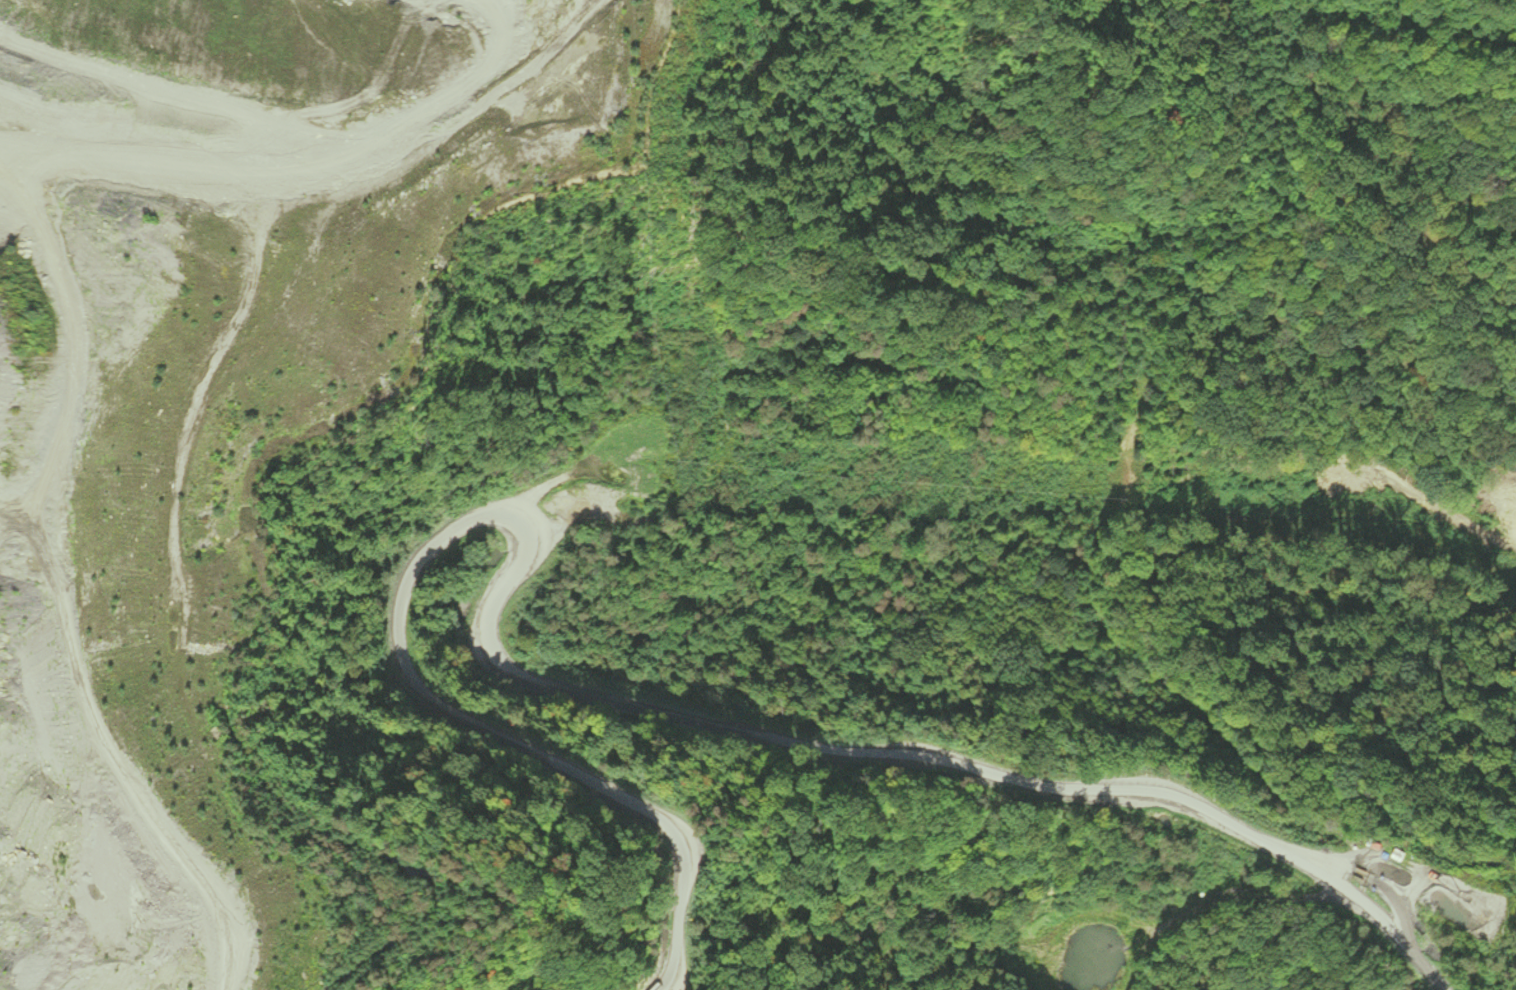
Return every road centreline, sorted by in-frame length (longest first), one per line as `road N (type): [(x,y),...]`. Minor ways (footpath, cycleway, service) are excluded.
road 1 (residential): [(439,0),(477,8),(489,26),(458,77),(362,134),(236,153),(0,117)]

